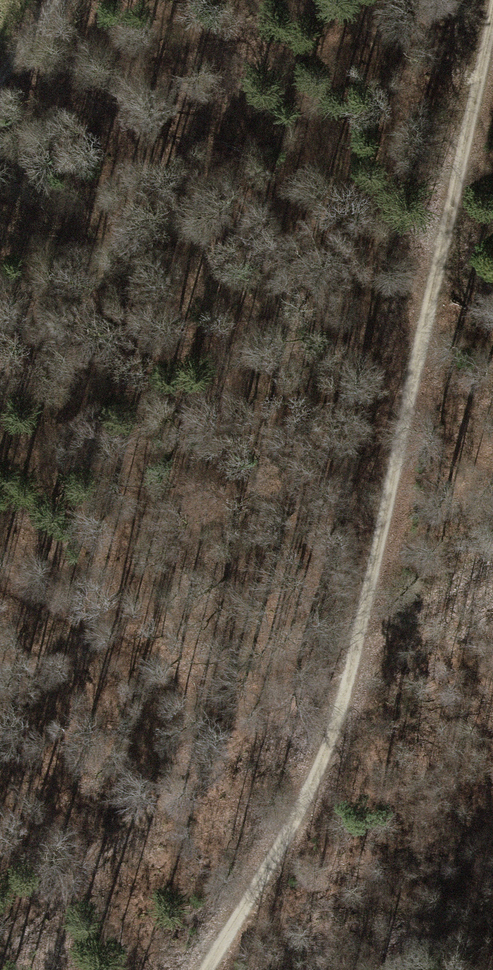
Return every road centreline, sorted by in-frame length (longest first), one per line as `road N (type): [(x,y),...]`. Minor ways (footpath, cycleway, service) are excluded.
road 1 (track): [(214,969),(322,789),(492,70)]
road 2 (track): [(357,665),(125,835),(0,960)]

